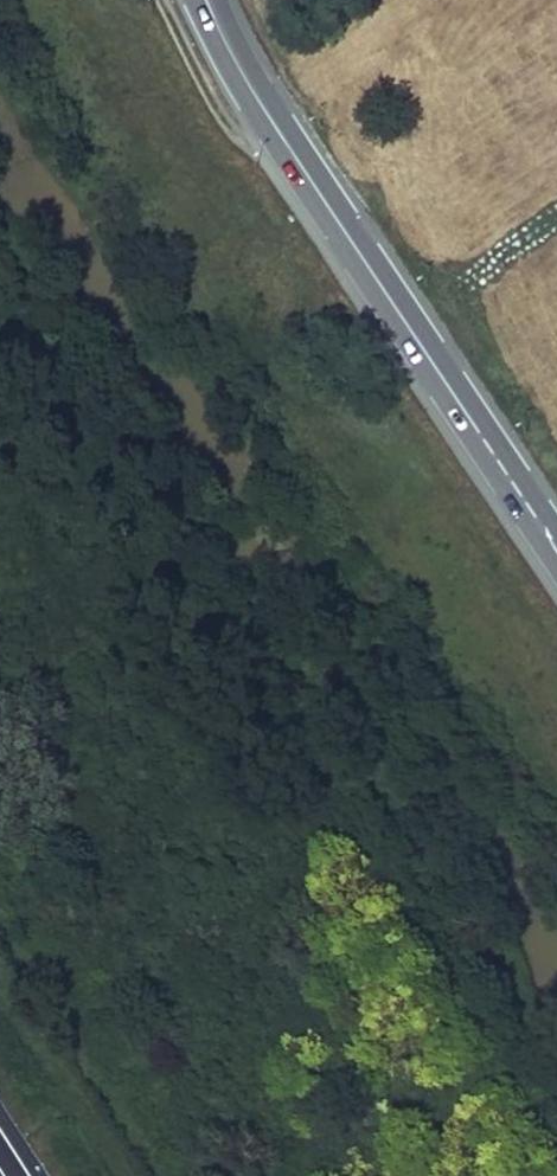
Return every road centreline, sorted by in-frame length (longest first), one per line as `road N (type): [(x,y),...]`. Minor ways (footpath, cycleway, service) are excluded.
road 1 (primary): [(556,556),(278,145),(203,0)]

